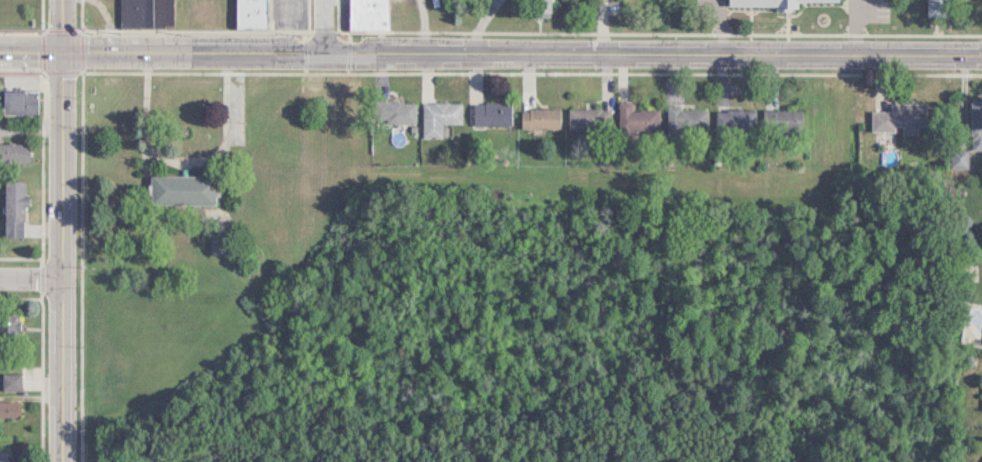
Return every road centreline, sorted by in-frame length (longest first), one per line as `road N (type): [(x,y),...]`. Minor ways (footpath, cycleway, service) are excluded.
road 1 (tertiary): [(0,45),(981,52)]
road 2 (tertiary): [(61,461),(59,0)]

